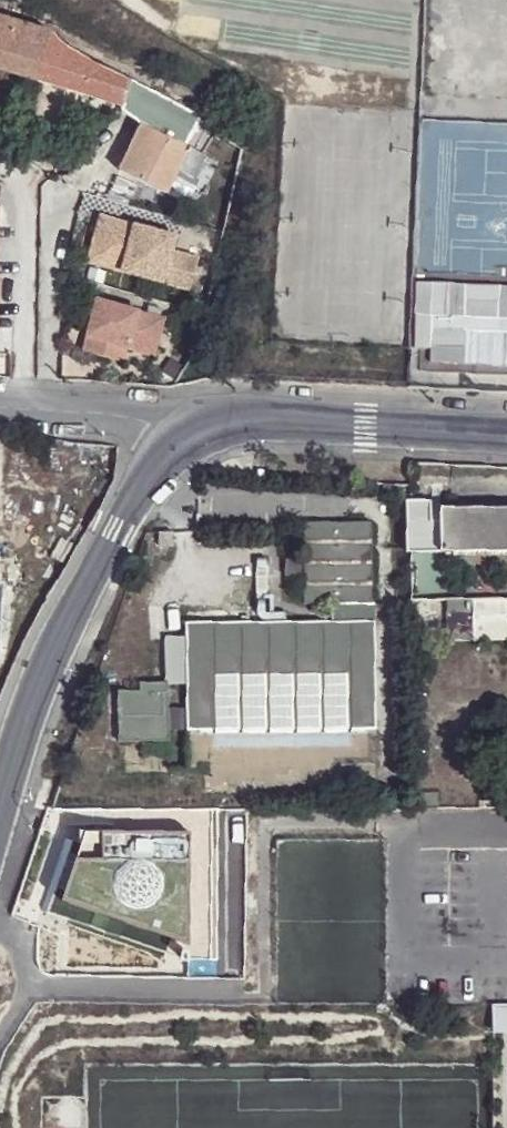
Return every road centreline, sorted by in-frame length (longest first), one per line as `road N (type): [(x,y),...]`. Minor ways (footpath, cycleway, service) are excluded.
road 1 (residential): [(0,814),(50,653),(176,437),(220,415)]
road 2 (residential): [(220,415),(506,429)]
road 3 (residential): [(0,403),(220,415)]

